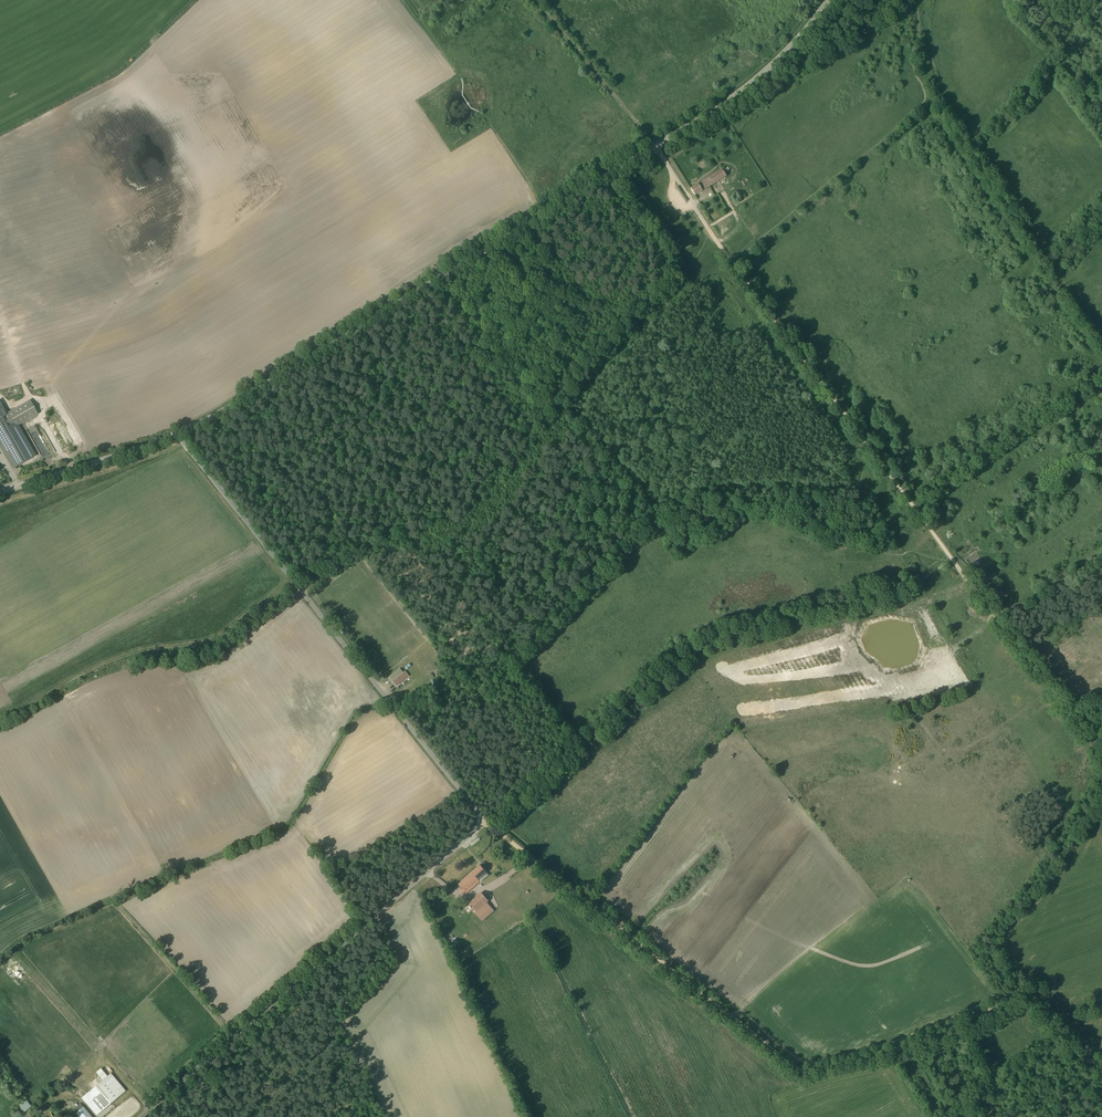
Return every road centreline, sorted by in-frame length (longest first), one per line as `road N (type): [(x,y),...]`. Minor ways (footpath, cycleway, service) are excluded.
road 1 (unclassified): [(176,434),(480,821),(141,1116)]
road 2 (tertiary): [(176,434),(723,104),(782,55),(829,0)]
road 3 (track): [(1021,993),(912,1045),(803,1071),(480,821),(544,772)]
road 4 (track): [(731,262),(948,554)]
road 5 (tertiary): [(0,493),(176,434)]
road 6 (track): [(235,1036),(113,899)]
road 7 (track): [(408,541),(371,548),(299,588)]

